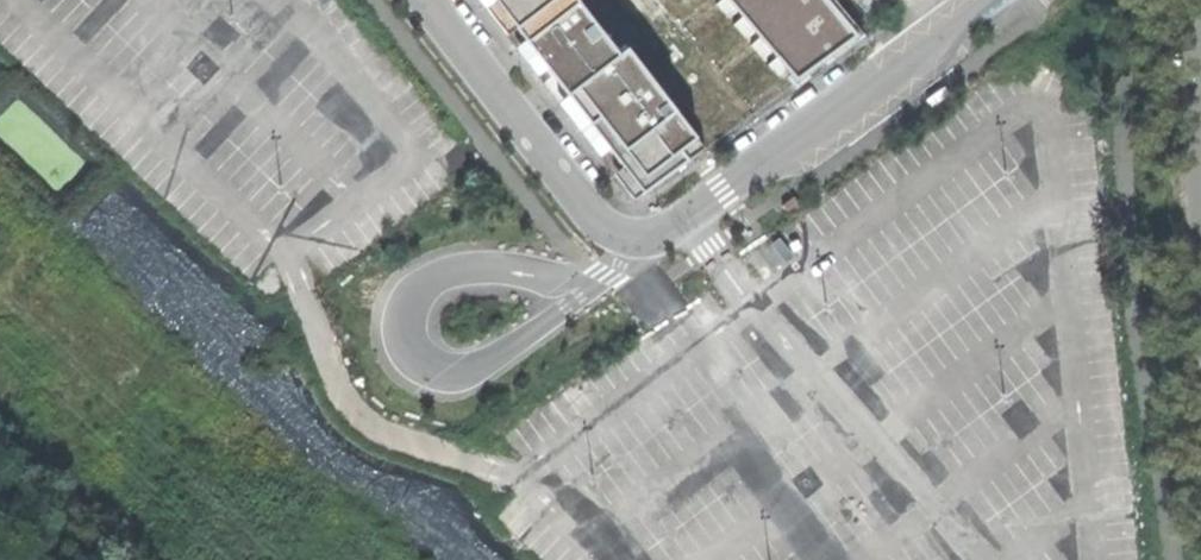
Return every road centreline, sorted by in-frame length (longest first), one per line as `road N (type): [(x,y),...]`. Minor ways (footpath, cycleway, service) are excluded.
road 1 (residential): [(980,0),(682,220),(656,233),(630,233),(591,217),(560,185),(417,0)]

